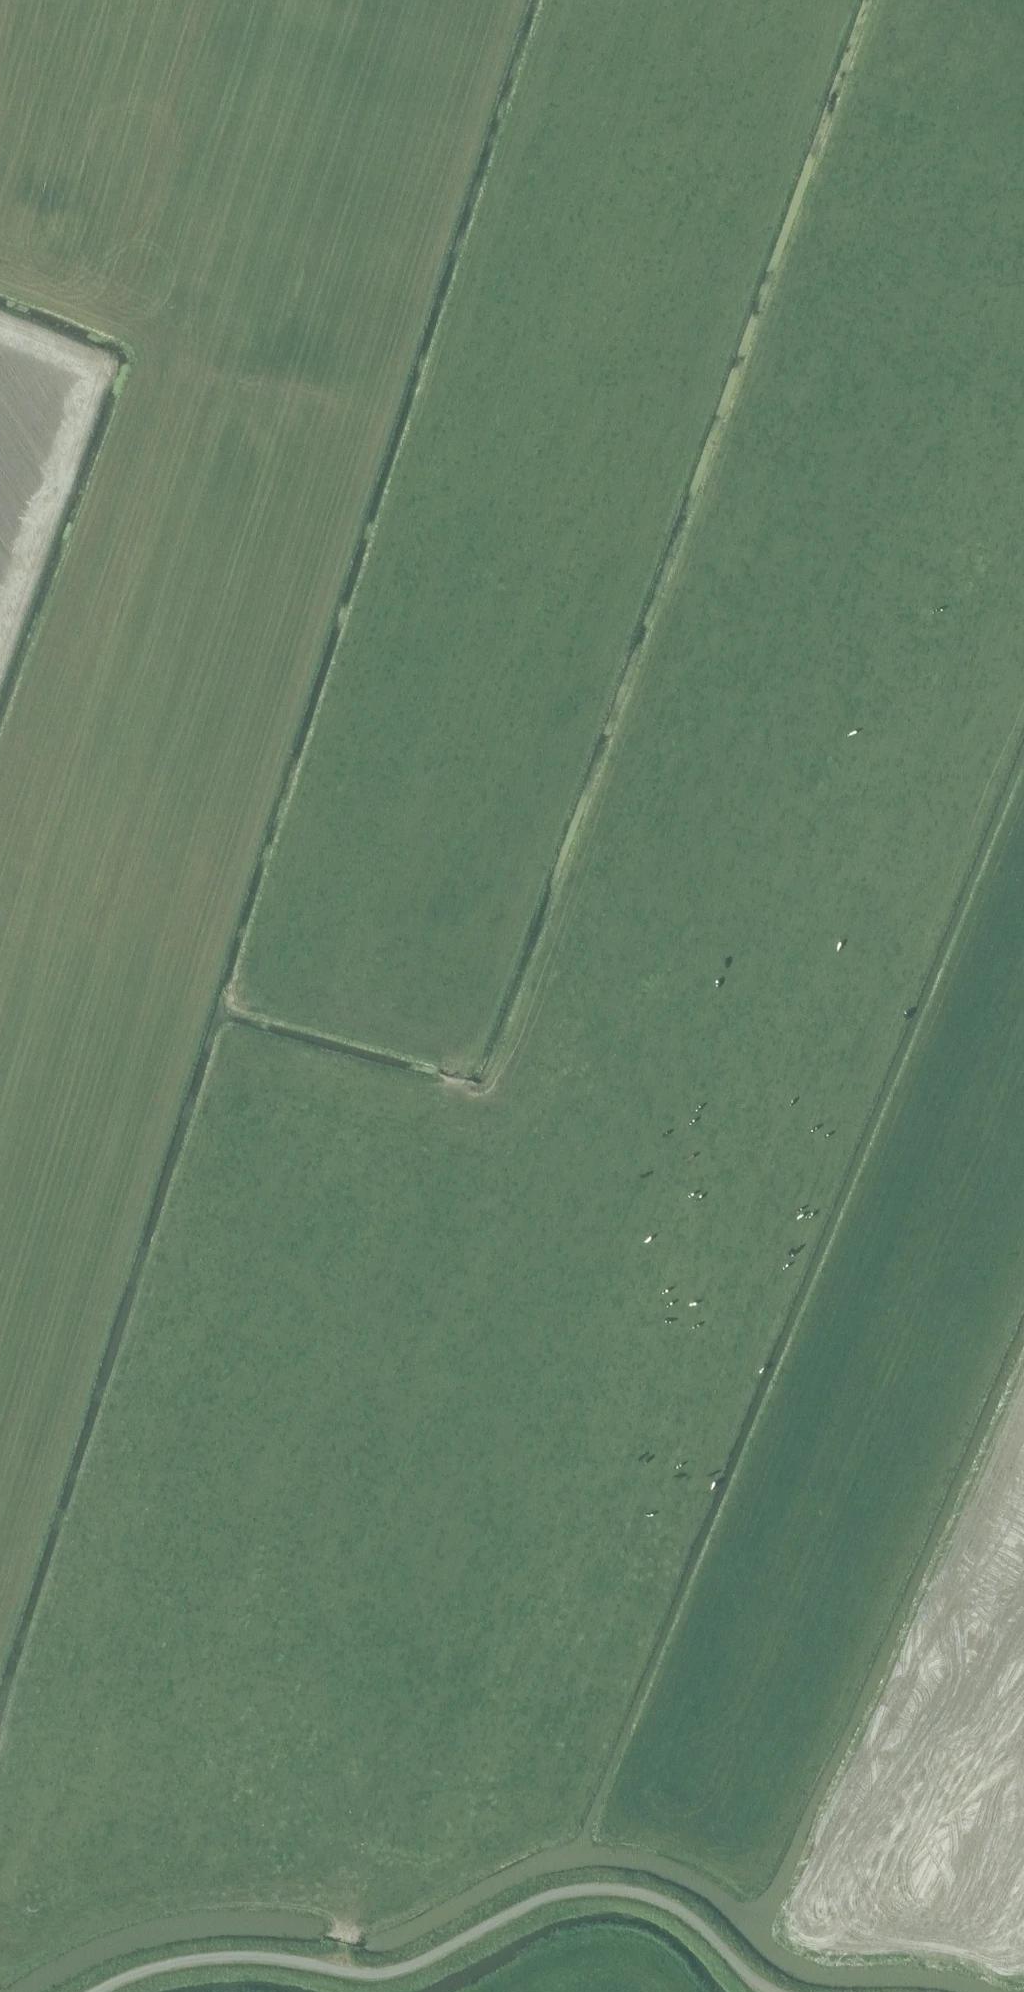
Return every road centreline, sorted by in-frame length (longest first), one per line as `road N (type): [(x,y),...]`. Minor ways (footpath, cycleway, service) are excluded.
road 1 (track): [(372,1677),(342,1971)]

